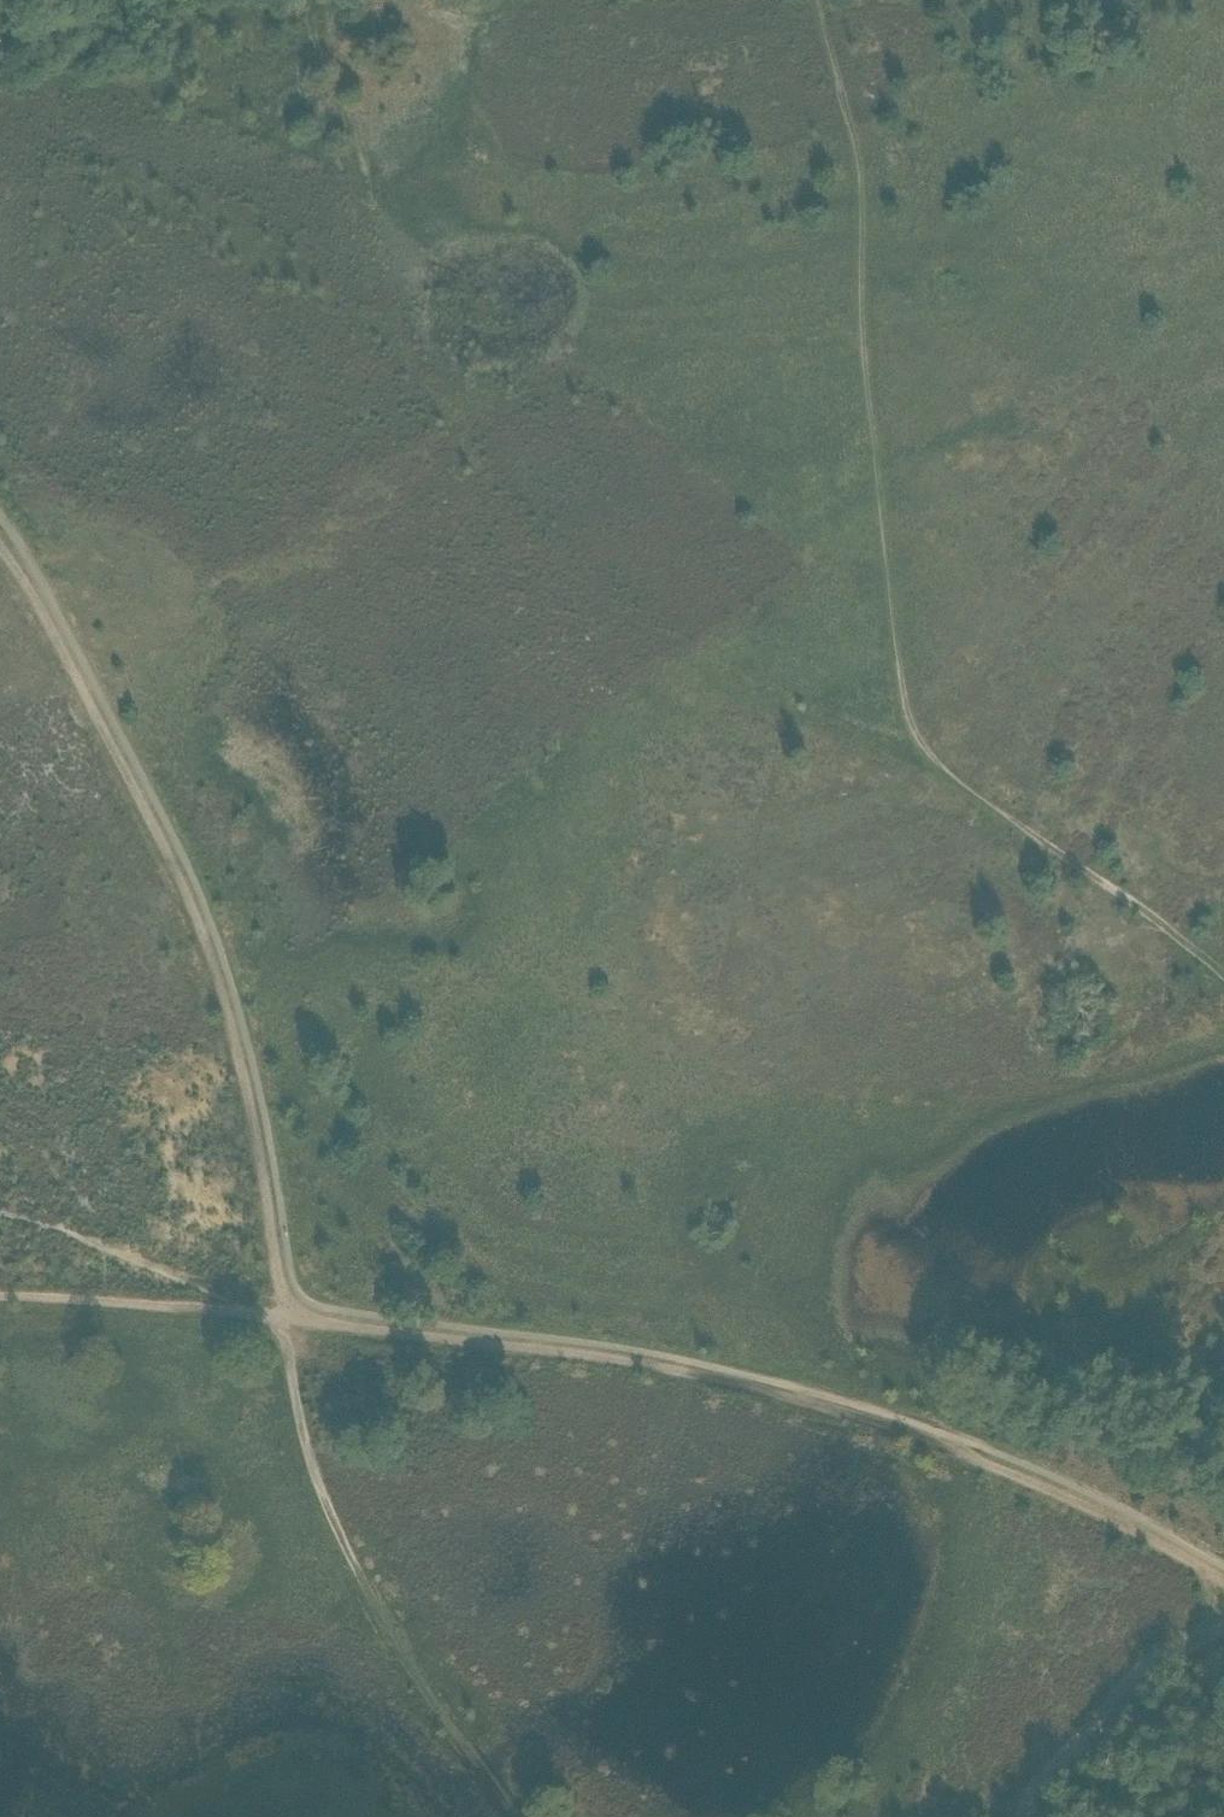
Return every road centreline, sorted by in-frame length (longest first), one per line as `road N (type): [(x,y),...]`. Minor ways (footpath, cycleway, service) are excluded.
road 1 (track): [(1223,975),(936,772),(909,732),(863,330),(862,177),(842,75),(815,0)]
road 2 (track): [(1223,1586),(1039,1485),(838,1412),(651,1365),(290,1320)]
road 3 (track): [(290,1320),(218,997),(135,797),(19,570),(0,548)]
road 4 (track): [(290,1320),(310,1460),(341,1543),(421,1688),(511,1816)]
road 5 (track): [(1025,1816),(1142,1666),(1223,1614)]
road 6 (track): [(0,1301),(234,1313)]

